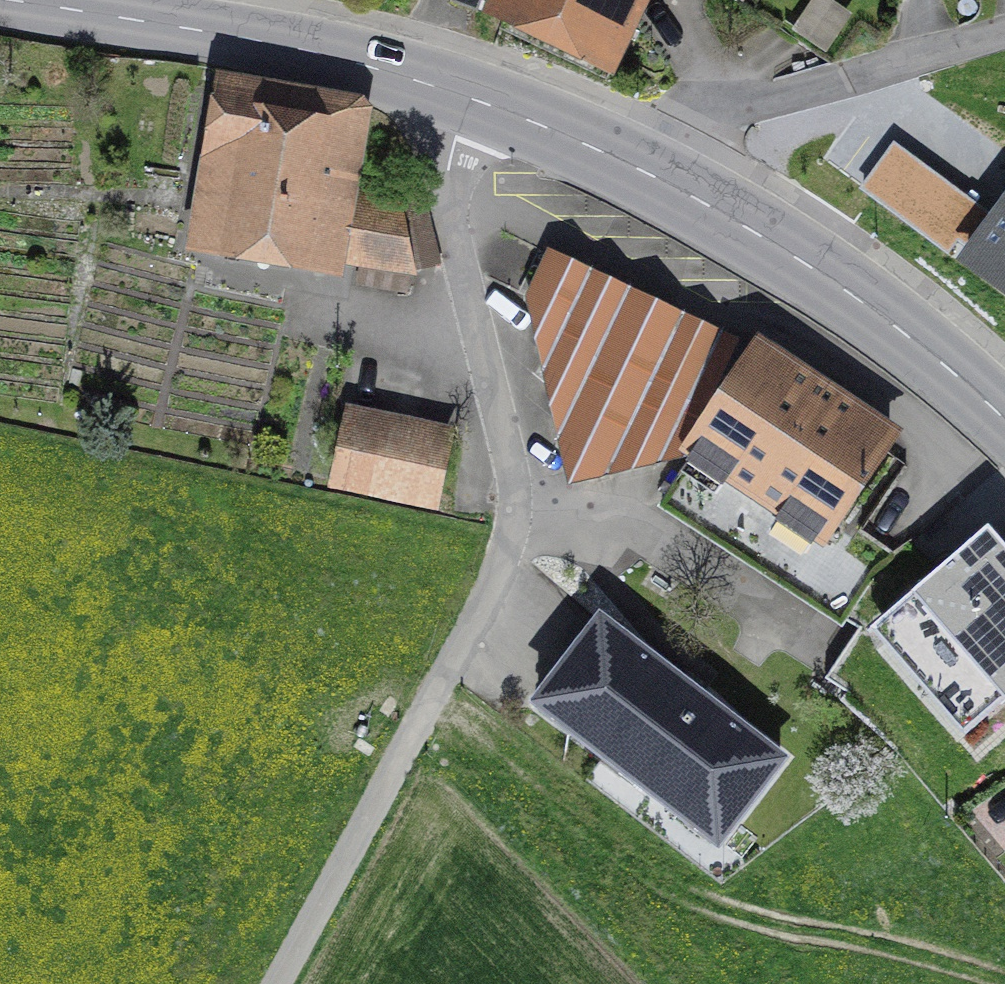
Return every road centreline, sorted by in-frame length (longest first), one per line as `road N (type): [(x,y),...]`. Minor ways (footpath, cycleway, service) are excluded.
road 1 (secondary): [(1004,422),(901,331),(732,218),(468,98)]
road 2 (residential): [(468,98),(447,191),(515,499),(509,552),(493,594),(440,696)]
road 3 (secondary): [(468,98),(383,74),(0,8)]
road 4 (track): [(440,696),(286,983)]

